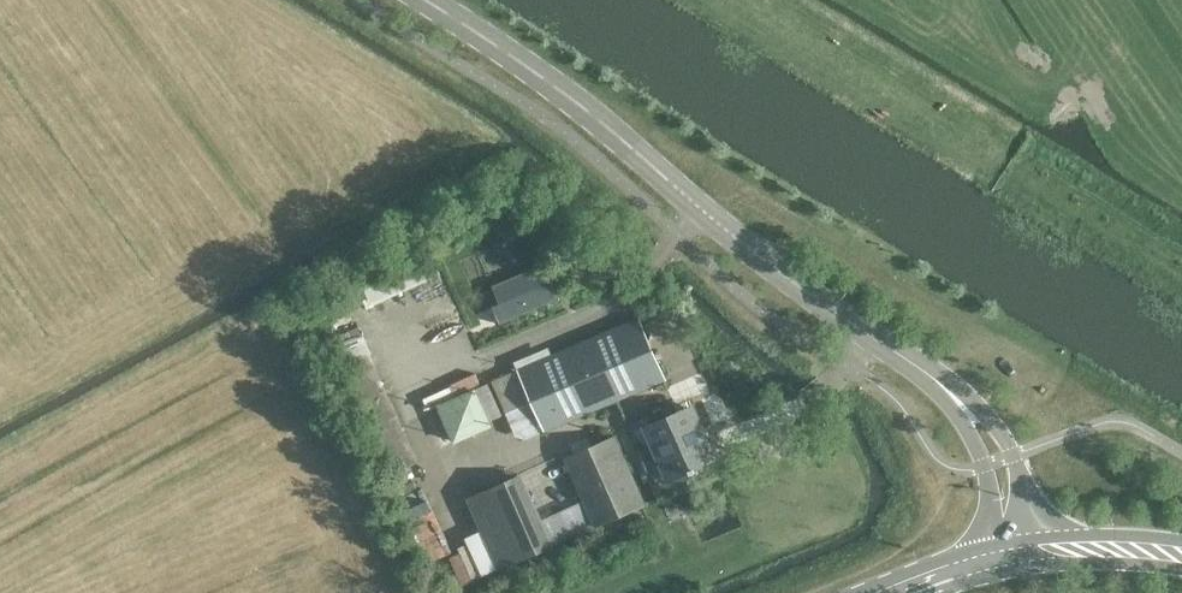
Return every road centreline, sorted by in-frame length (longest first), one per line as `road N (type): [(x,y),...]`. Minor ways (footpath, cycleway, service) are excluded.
road 1 (tertiary): [(922,373),(789,283),(540,78),(421,0)]
road 2 (tertiary): [(1042,553),(1012,457),(991,423),(922,373)]
road 3 (tertiary): [(922,373),(984,467),(996,561)]
road 4 (secondary): [(1181,557),(1042,553)]

